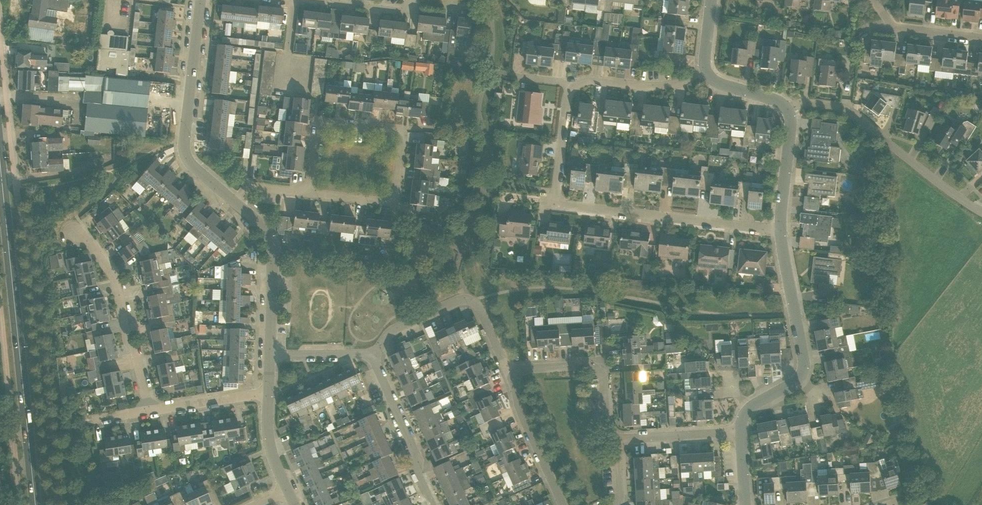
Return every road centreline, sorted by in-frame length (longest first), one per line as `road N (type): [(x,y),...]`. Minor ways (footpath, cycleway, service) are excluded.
road 1 (primary): [(36,504),(0,161)]
road 2 (residential): [(779,229),(559,199),(565,79)]
road 3 (residential): [(269,392),(150,411),(120,283),(74,234)]
road 4 (residential): [(740,432),(751,405),(799,377),(804,363),(779,229)]
road 5 (residential): [(237,207),(189,163),(185,136),(200,0)]
road 6 (residential): [(981,211),(843,111),(787,107)]
road 7 (residential): [(508,375),(472,296),(393,336),(378,363)]
road 8 (residential): [(617,439),(606,428),(603,374),(593,365),(508,375)]
road 9 (residential): [(270,355),(273,251),(237,207)]
road 10 (residential): [(403,138),(319,126),(310,193)]
road 11 (residential): [(431,504),(415,443),(378,363)]
road 12 (residential): [(310,193),(384,203),(396,196),(403,138)]
road 13 (residential): [(565,79),(668,84),(704,62)]
road 14 (residential): [(565,504),(508,375)]
road 15 (residential): [(617,439),(740,432)]
road 16 (residential): [(779,229),(787,107)]

